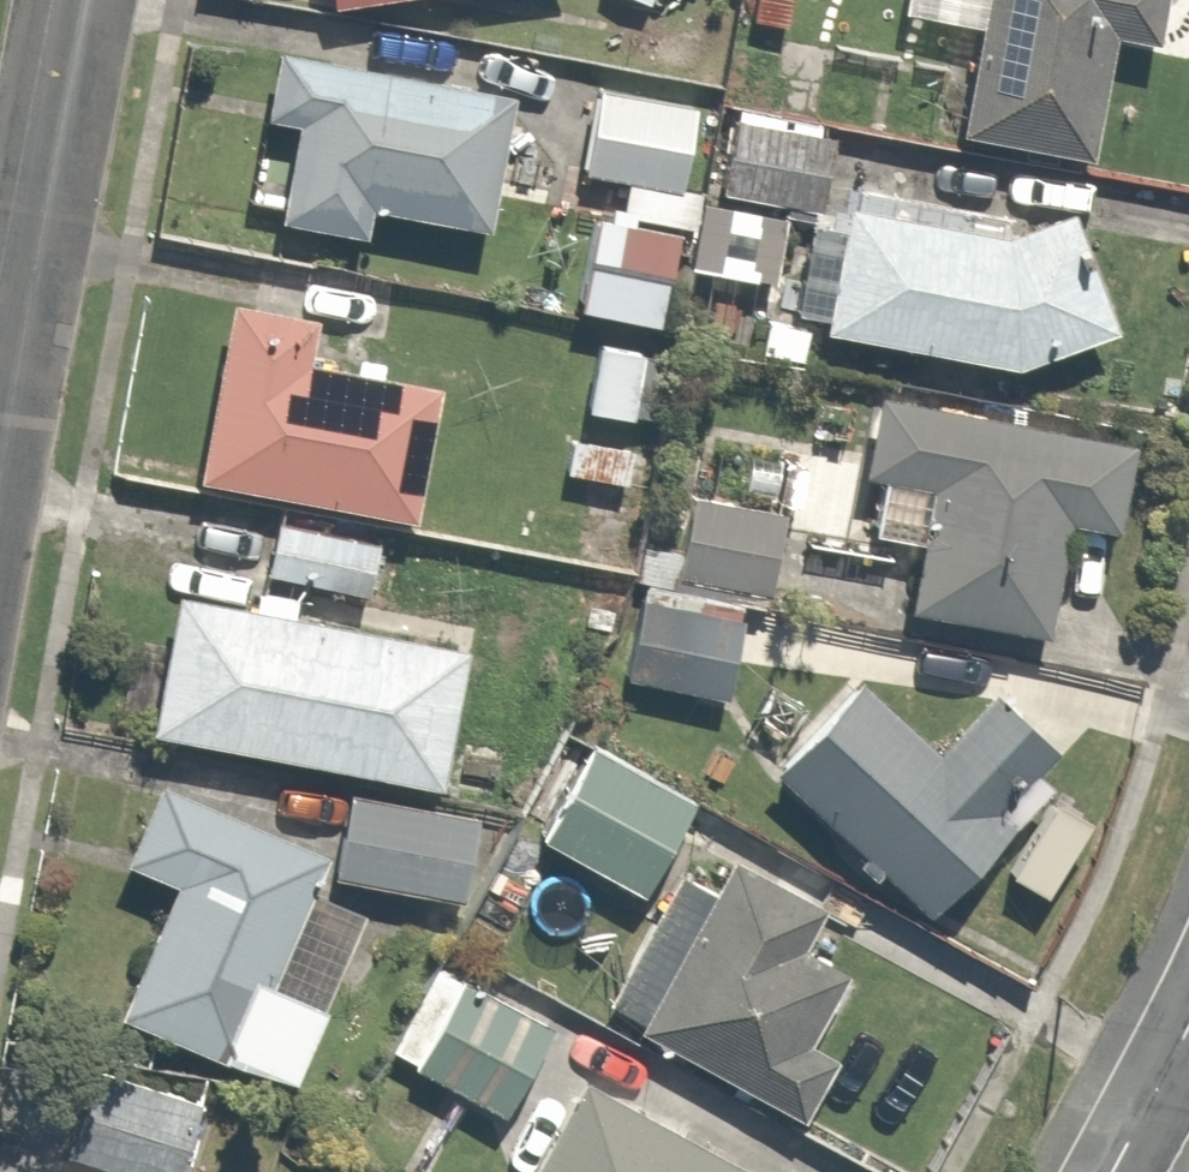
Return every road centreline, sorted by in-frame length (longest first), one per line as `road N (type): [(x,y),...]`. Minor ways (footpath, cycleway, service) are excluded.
road 1 (residential): [(0,329),(61,0)]
road 2 (residential): [(1188,1028),(1114,1171)]

